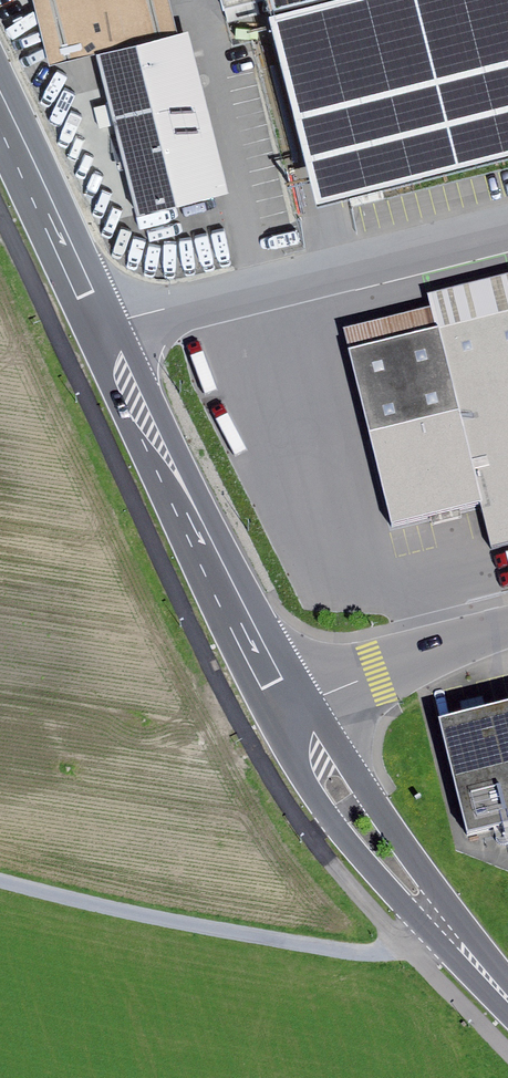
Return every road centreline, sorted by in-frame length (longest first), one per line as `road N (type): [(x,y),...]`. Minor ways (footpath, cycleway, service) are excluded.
road 1 (residential): [(105,335),(507,224)]
road 2 (primary): [(290,707),(105,335)]
road 3 (track): [(0,887),(374,954),(406,947)]
road 4 (primary): [(507,998),(353,810),(290,707)]
road 5 (primary): [(105,335),(0,107)]
road 6 (residential): [(290,707),(507,623)]

